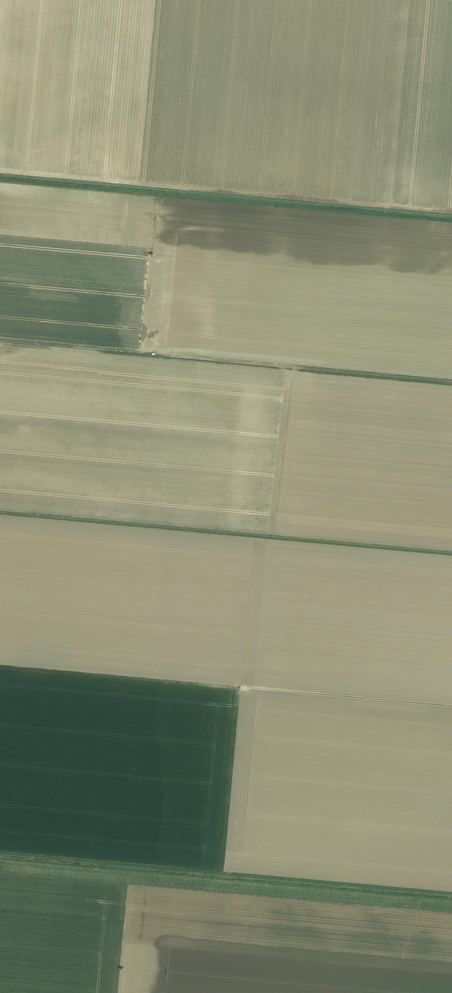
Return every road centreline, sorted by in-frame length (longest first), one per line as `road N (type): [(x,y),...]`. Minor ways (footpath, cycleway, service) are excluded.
road 1 (track): [(0,339),(451,382)]
road 2 (track): [(243,687),(451,705)]

